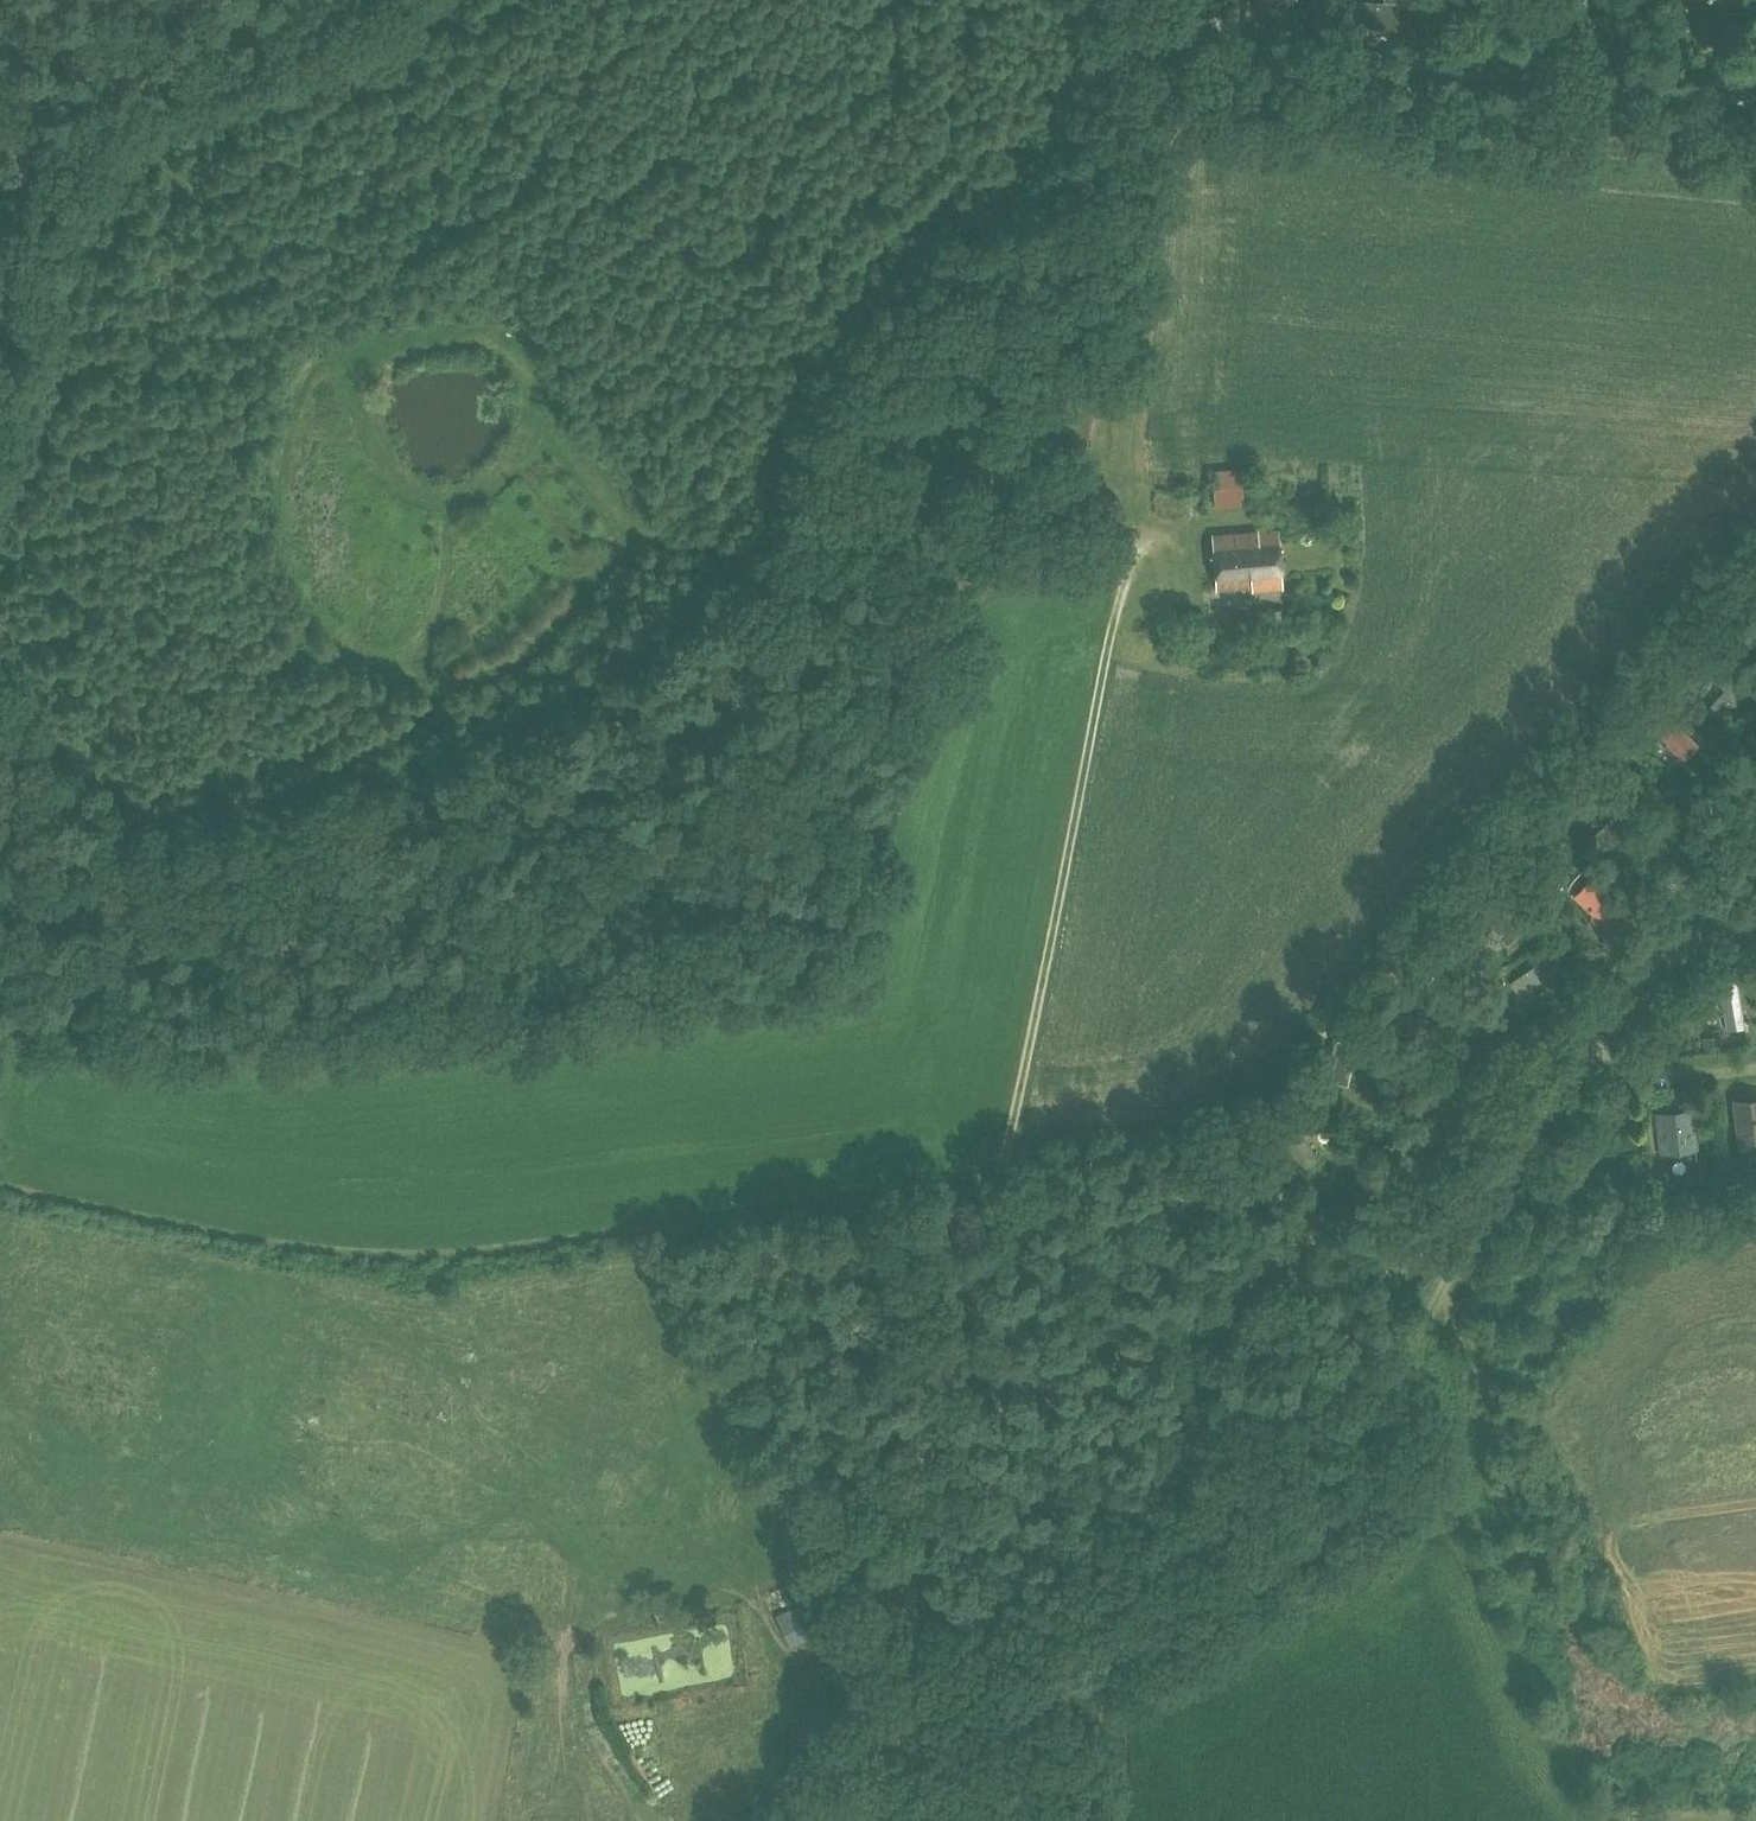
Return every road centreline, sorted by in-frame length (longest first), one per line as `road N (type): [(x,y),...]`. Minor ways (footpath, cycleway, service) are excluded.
road 1 (track): [(895,1698),(922,1485),(986,1252),(1123,577)]
road 2 (track): [(1355,1388),(1441,1273),(1590,1010),(1654,949),(1702,918),(1755,913)]
road 3 (track): [(895,1698),(1355,1388)]
road 4 (track): [(926,1820),(895,1698)]

